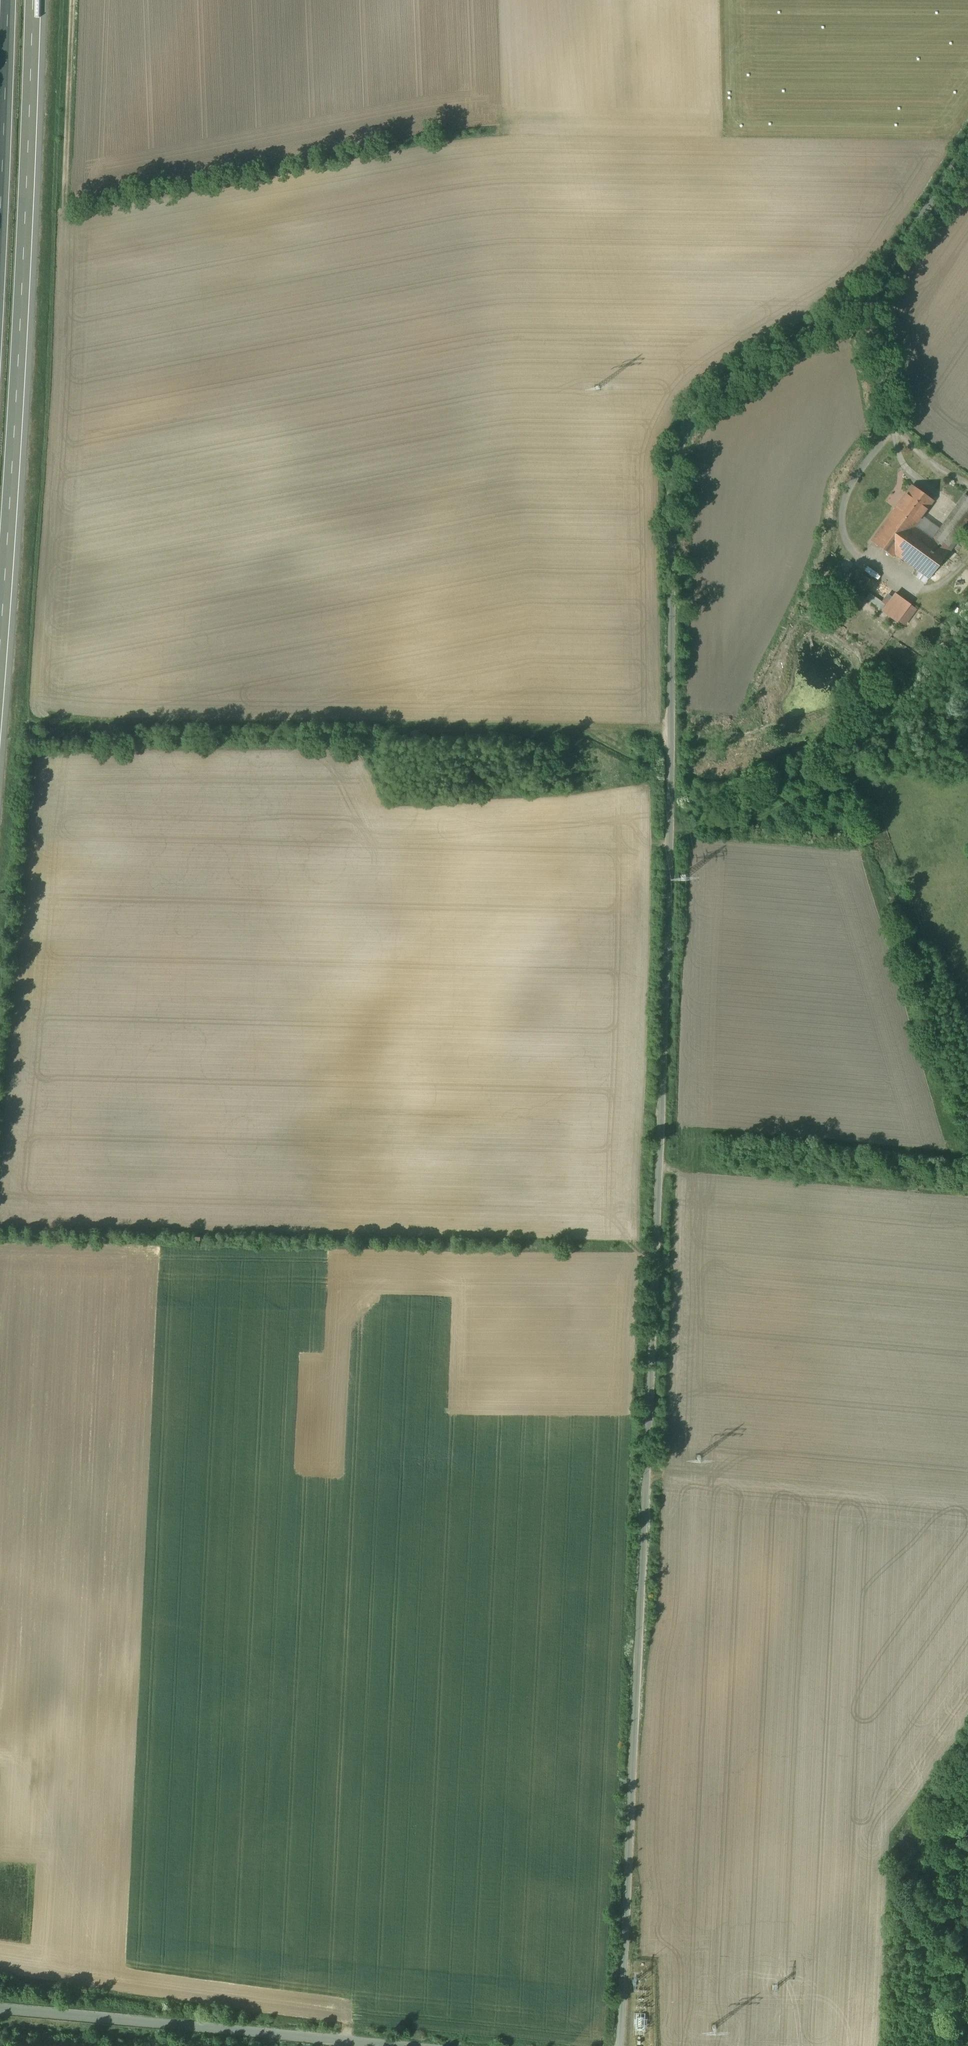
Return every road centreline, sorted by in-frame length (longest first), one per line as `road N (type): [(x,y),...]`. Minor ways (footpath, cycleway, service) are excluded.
road 1 (residential): [(967,145),(857,306),(690,411),(671,481),(669,961),(619,2045)]
road 2 (motorway): [(0,704),(37,0)]
road 3 (residential): [(0,2005),(364,2045)]
road 4 (motorway): [(5,0),(0,135)]

